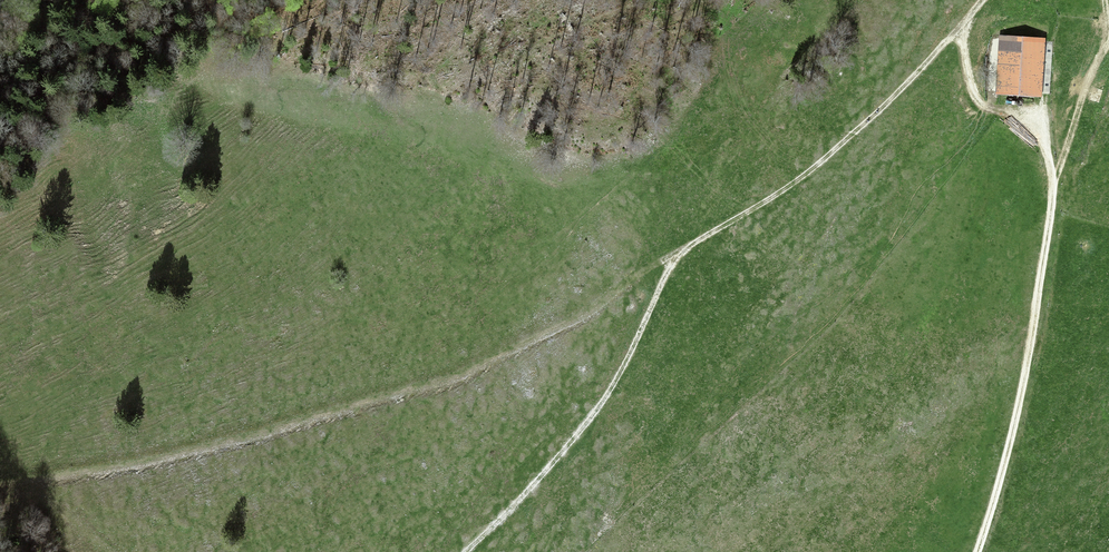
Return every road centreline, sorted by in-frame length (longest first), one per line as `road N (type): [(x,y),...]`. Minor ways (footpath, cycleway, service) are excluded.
road 1 (track): [(675,256),(583,316),(427,385),(138,465),(0,485)]
road 2 (track): [(1053,187),(1028,366),(977,551)]
road 3 (track): [(464,551),(604,397),(675,256)]
road 4 (track): [(675,256),(807,172),(959,29)]
road 5 (track): [(959,29),(980,101),(1026,123),(1044,144)]
road 6 (track): [(1104,48),(1053,187)]

